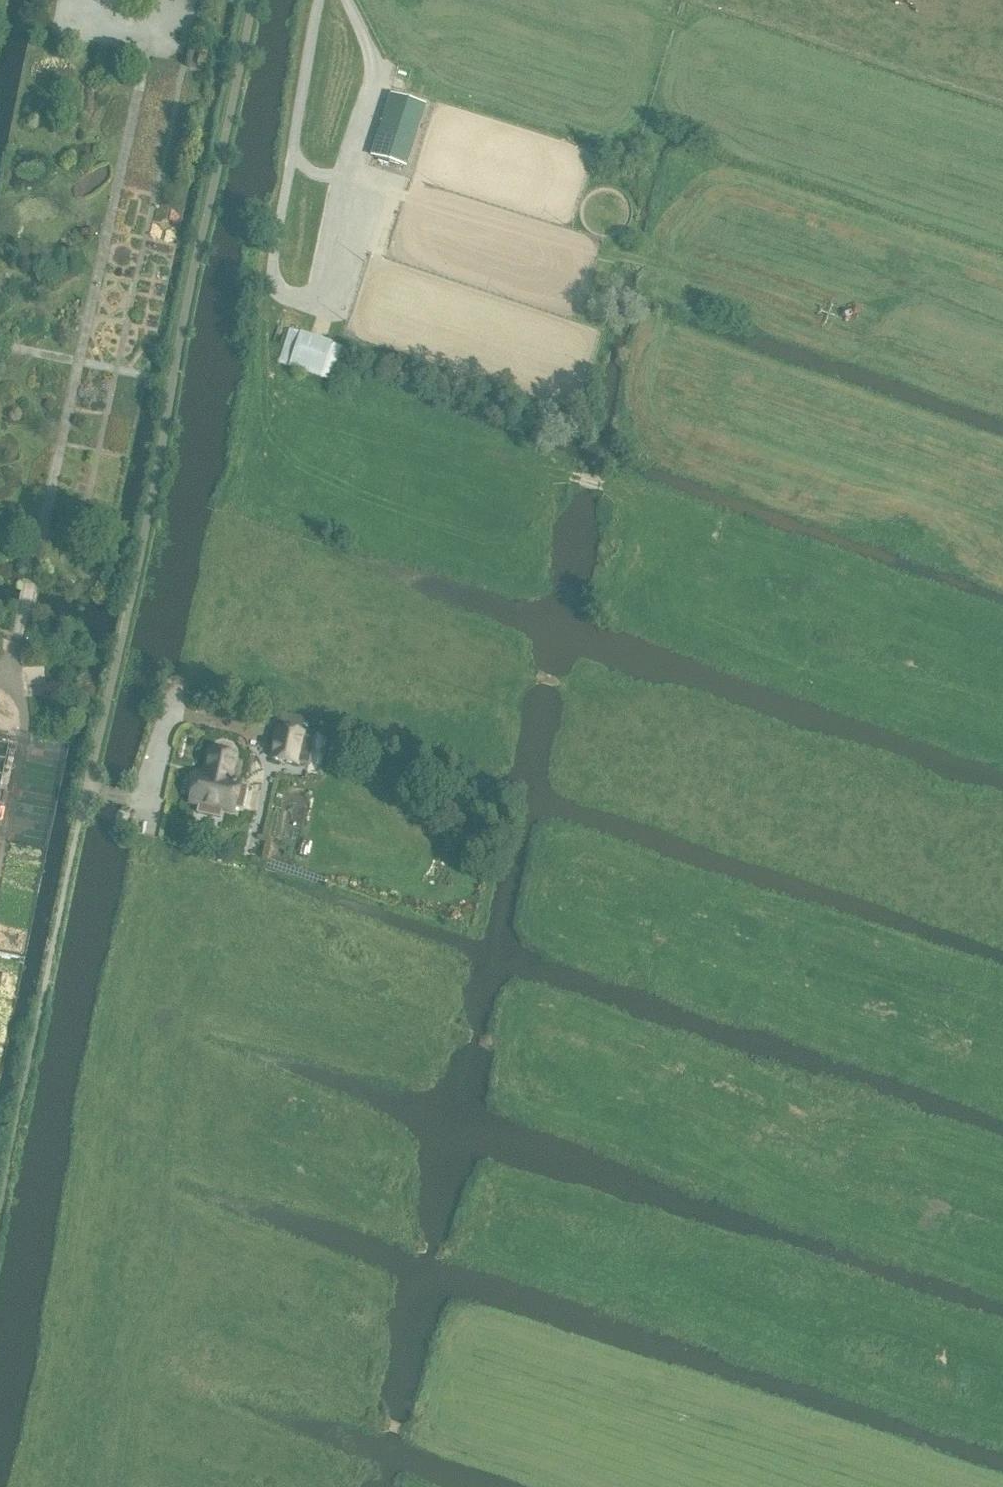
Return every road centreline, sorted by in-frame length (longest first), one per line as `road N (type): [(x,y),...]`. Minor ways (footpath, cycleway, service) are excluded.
road 1 (unclassified): [(86,793),(253,0)]
road 2 (track): [(9,676),(146,60)]

